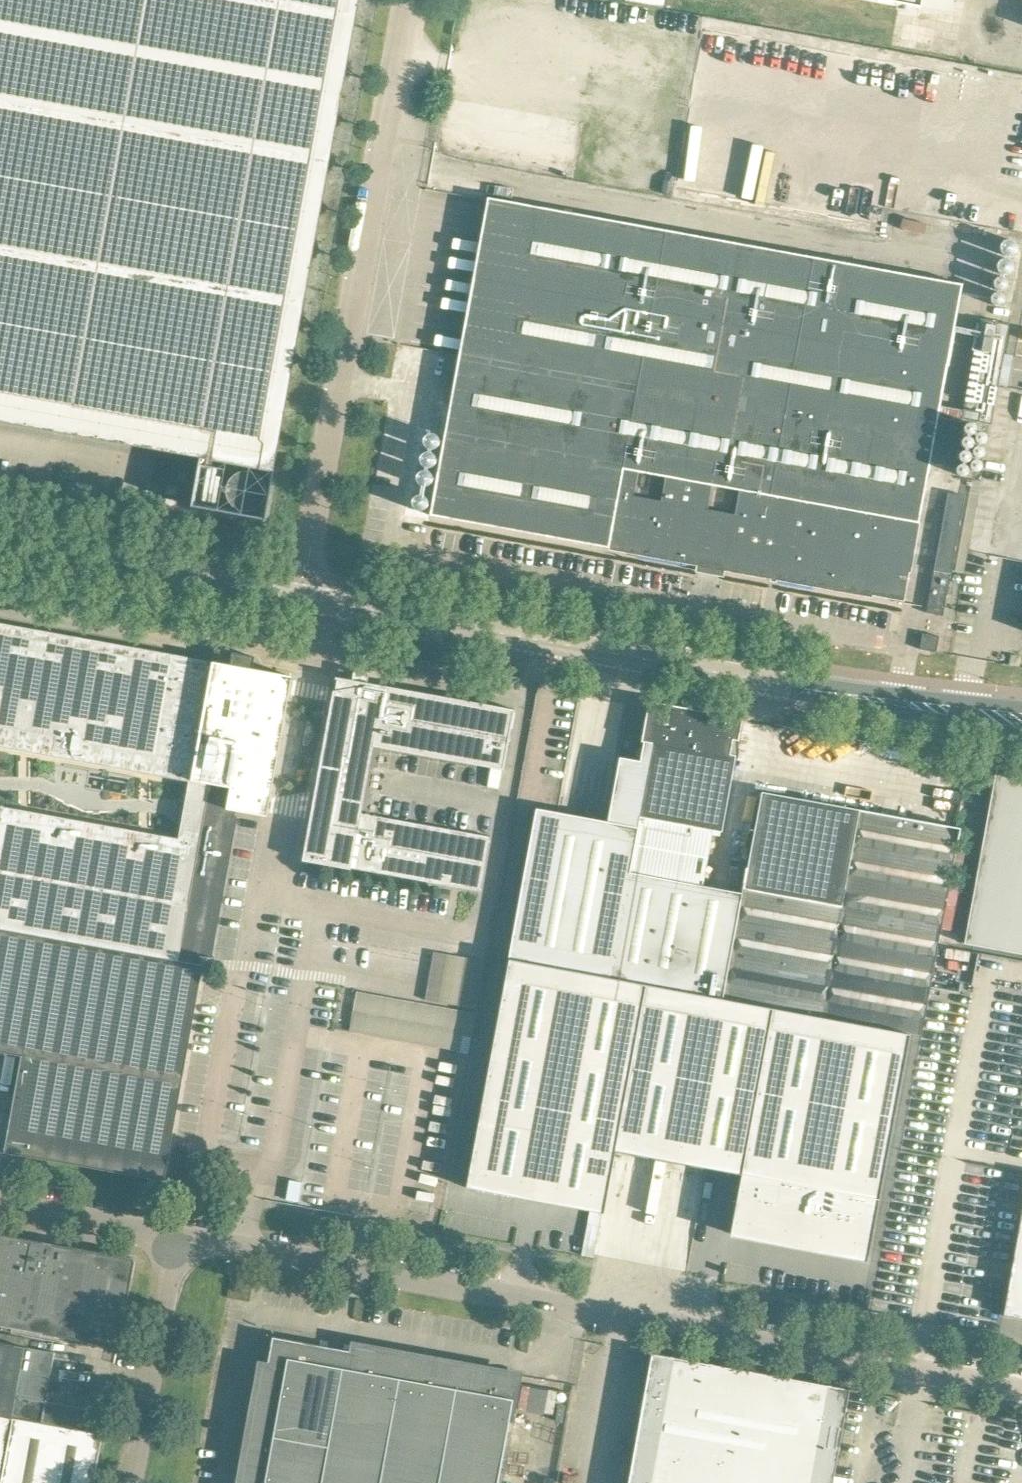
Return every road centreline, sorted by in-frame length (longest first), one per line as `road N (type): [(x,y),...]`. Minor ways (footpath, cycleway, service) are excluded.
road 1 (unclassified): [(1021,1390),(175,1236)]
road 2 (tertiary): [(303,599),(1021,724)]
road 3 (unclassified): [(303,599),(410,0)]
road 4 (tertiary): [(0,543),(303,599)]
road 5 (unclassified): [(132,1482),(175,1236)]
road 6 (unclassified): [(175,1236),(0,1204)]

